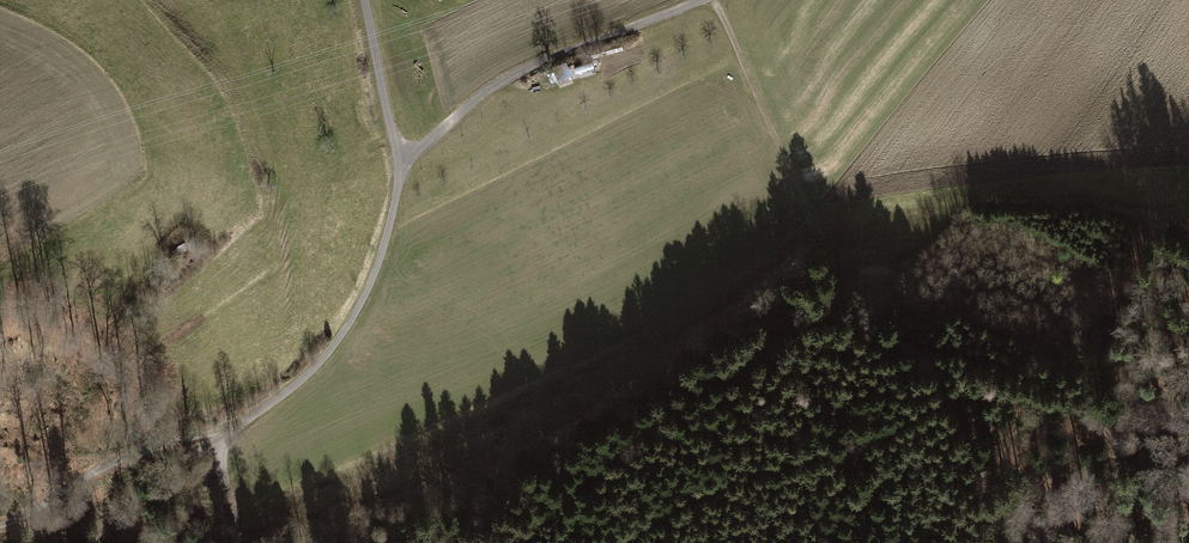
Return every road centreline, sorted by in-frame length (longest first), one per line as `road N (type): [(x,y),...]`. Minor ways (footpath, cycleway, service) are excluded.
road 1 (track): [(365,0),(402,171),(370,294),(298,398),(162,474),(127,503),(98,542)]
road 2 (track): [(604,542),(675,492),(949,395),(995,387),(1099,411),(1188,408)]
road 3 (track): [(700,0),(533,61),(483,91),(402,171)]
road 4 (track): [(714,0),(830,263)]

